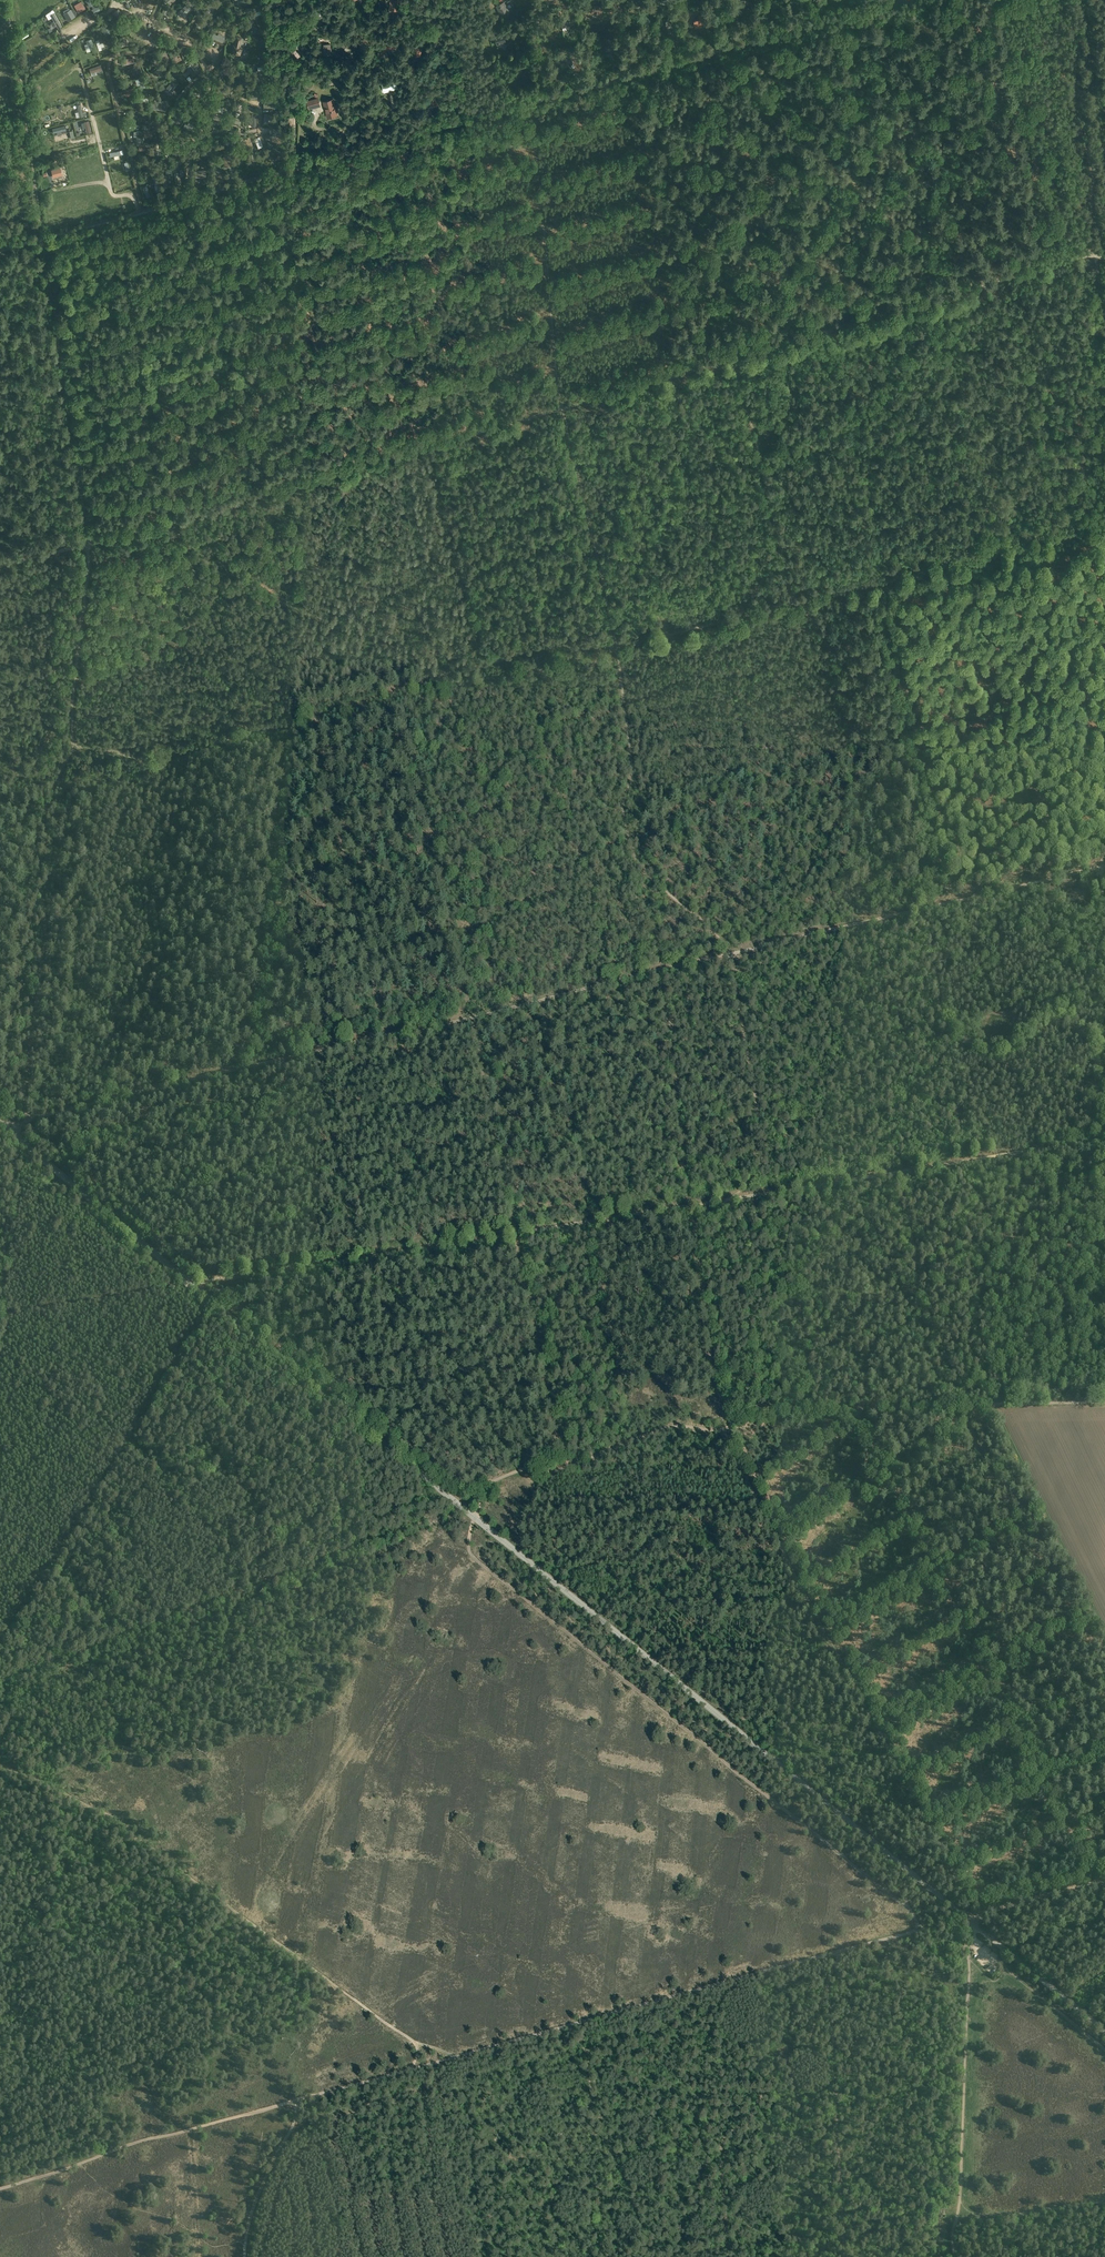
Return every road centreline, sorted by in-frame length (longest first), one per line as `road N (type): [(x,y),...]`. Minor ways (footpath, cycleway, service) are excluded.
road 1 (track): [(530,103),(558,383),(617,646),(633,770),(623,818),(646,873),(704,921),(728,954),(24,1118),(16,1137)]
road 2 (unclassified): [(1104,2032),(0,1123)]
road 3 (track): [(41,216),(90,544),(1094,253),(1104,258)]
road 4 (track): [(0,566),(90,544),(73,748),(154,759),(536,649),(617,646),(1104,529)]
road 5 (track): [(0,1316),(1104,1138)]
road 6 (track): [(1104,865),(728,954),(764,1155),(754,1176),(701,1218),(696,1232),(716,1389),(748,1411)]
road 7 (unclassified): [(191,197),(903,0)]
road 8 (track): [(478,1490),(471,1555),(906,1907),(916,1932)]
road 9 (track): [(478,1490),(464,1488),(0,1105)]
road 10 (track): [(394,1452),(384,1477),(393,1519),(388,1537),(0,1686)]
road 11 (track): [(0,1764),(116,1816),(414,2042)]
road 12 (track): [(722,1429),(884,1732),(989,1677)]
road 13 (track): [(472,1017),(567,1466)]
road 14 (track): [(854,1408),(756,1407),(722,1429),(672,1426),(478,1490)]
road 15 (track): [(461,2055),(839,1955)]
road 16 (track): [(24,1118),(44,942),(39,836),(73,748)]
road 17 (track): [(932,1928),(970,1953),(956,2256)]
road 18 (track): [(676,2256),(728,2242),(722,2144),(744,2125),(770,2077),(804,2046),(833,1993)]
road 19 (track): [(384,1035),(310,720)]
road 20 (track): [(834,330),(833,291),(842,274),(804,27)]
road 21 (track): [(295,2102),(0,2189)]
road 22 (track): [(989,1677),(854,1408)]
road 23 (track): [(847,2214),(832,1979),(839,1955)]
road 24 (track): [(735,359),(793,605)]
road 25 (track): [(1104,1402),(854,1408)]
road 26 (track): [(41,216),(8,0)]
road 27 (track): [(350,1260),(323,1050)]
road 28 (track): [(884,1732),(979,1914)]
road 29 (track): [(0,248),(191,197)]
road 30 (track): [(974,1942),(1104,2048)]
road 31 (track): [(295,2102),(294,2124),(249,2215),(245,2256)]
road 32 (track): [(20,1140),(0,1299)]
road 33 (track): [(1104,2201),(954,2221)]
road 34 (track): [(1098,1881),(971,1922)]
road 35 (track): [(411,2070),(295,2102)]

